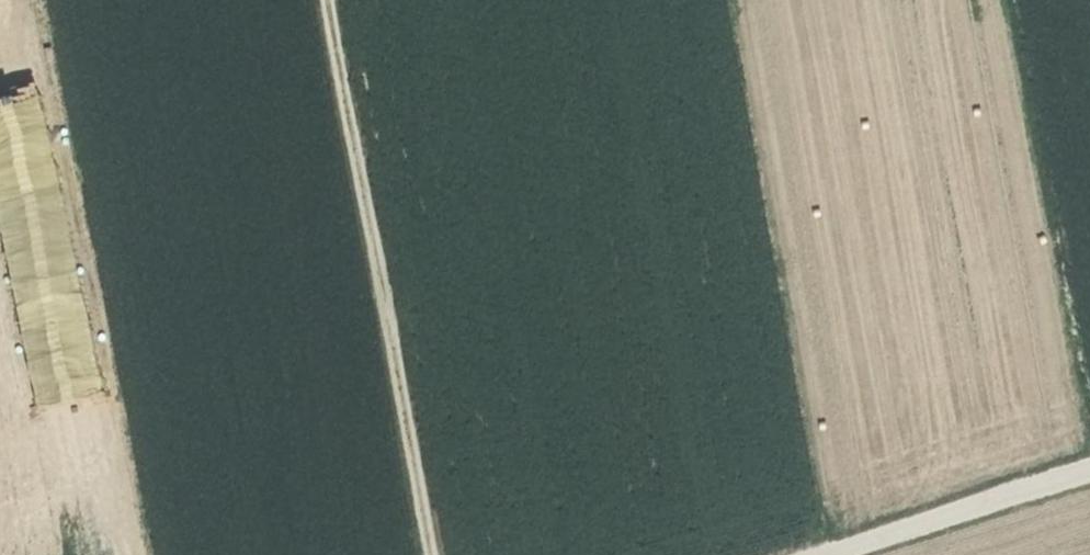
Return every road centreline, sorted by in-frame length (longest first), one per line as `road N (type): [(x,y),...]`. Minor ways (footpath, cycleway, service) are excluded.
road 1 (track): [(342,0),(445,554)]
road 2 (track): [(811,554),(1089,471)]

